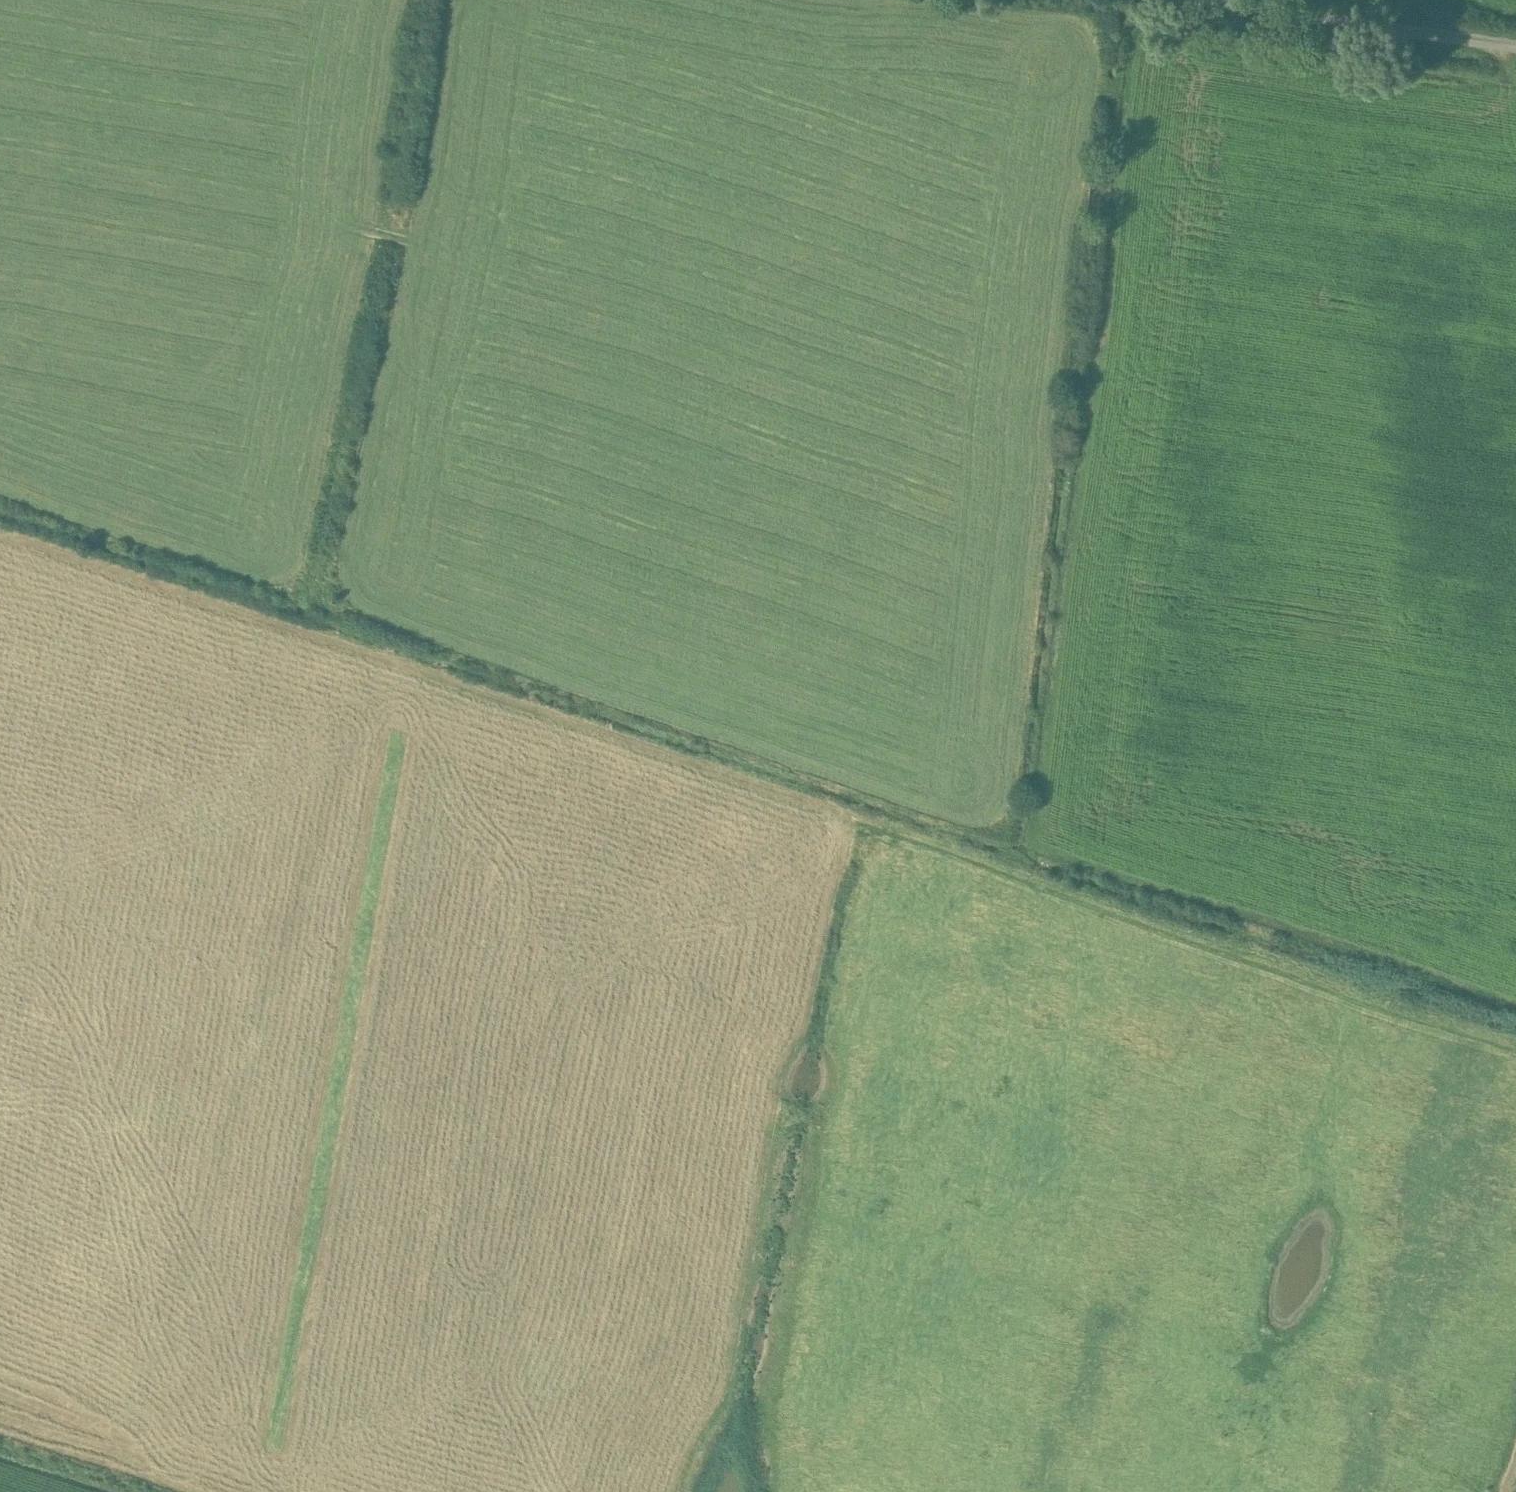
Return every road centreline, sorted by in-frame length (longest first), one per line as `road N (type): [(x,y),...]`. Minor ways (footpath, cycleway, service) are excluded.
road 1 (unclassified): [(1212,0),(1515,48)]

